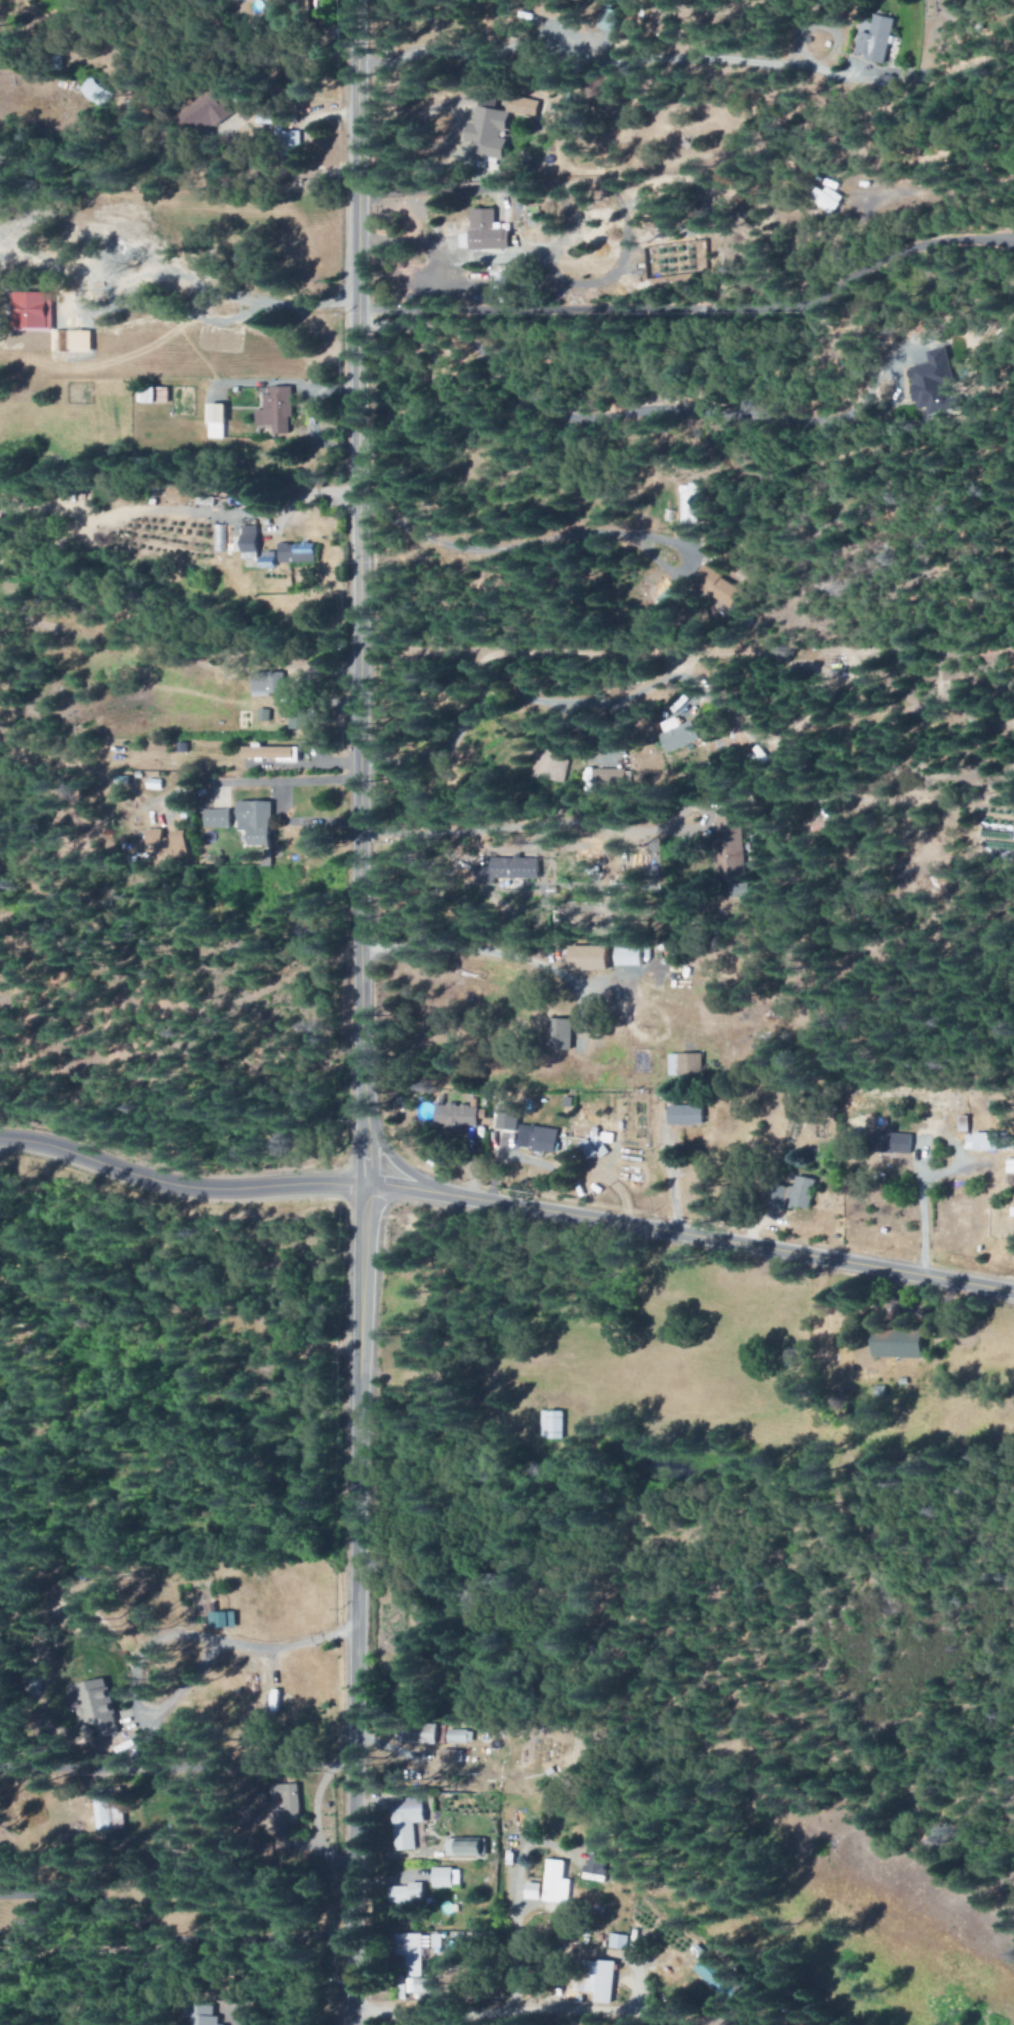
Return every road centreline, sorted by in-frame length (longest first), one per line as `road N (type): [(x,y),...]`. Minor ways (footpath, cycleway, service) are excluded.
road 1 (residential): [(351,0),(364,1184),(350,2024)]
road 2 (residential): [(0,1136),(198,1185),(364,1184),(1013,1294)]
road 3 (residential): [(0,1895),(86,1897),(173,1942),(350,1931)]
road 4 (tertiary): [(479,1202),(398,1167),(380,1145),(362,1085)]

